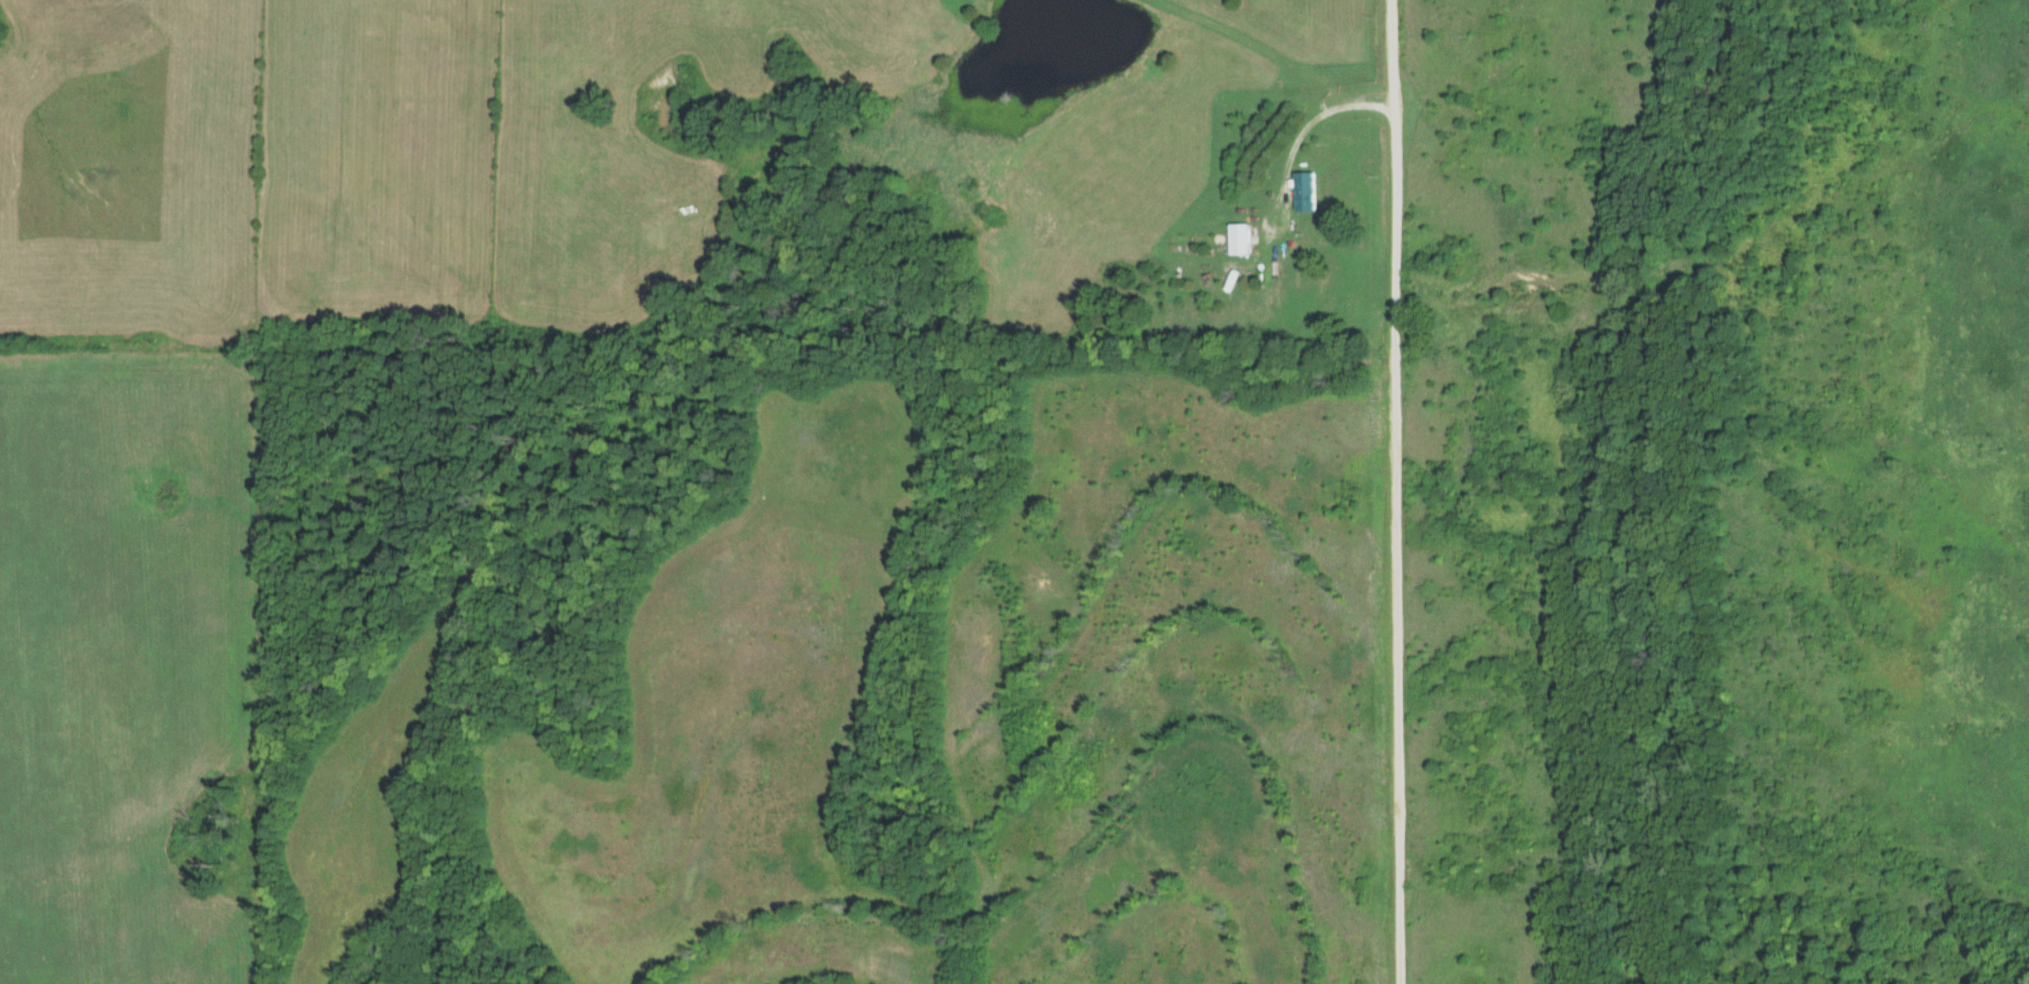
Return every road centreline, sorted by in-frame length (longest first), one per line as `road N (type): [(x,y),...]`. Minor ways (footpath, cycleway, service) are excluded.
road 1 (residential): [(1400,983),(1393,0)]

